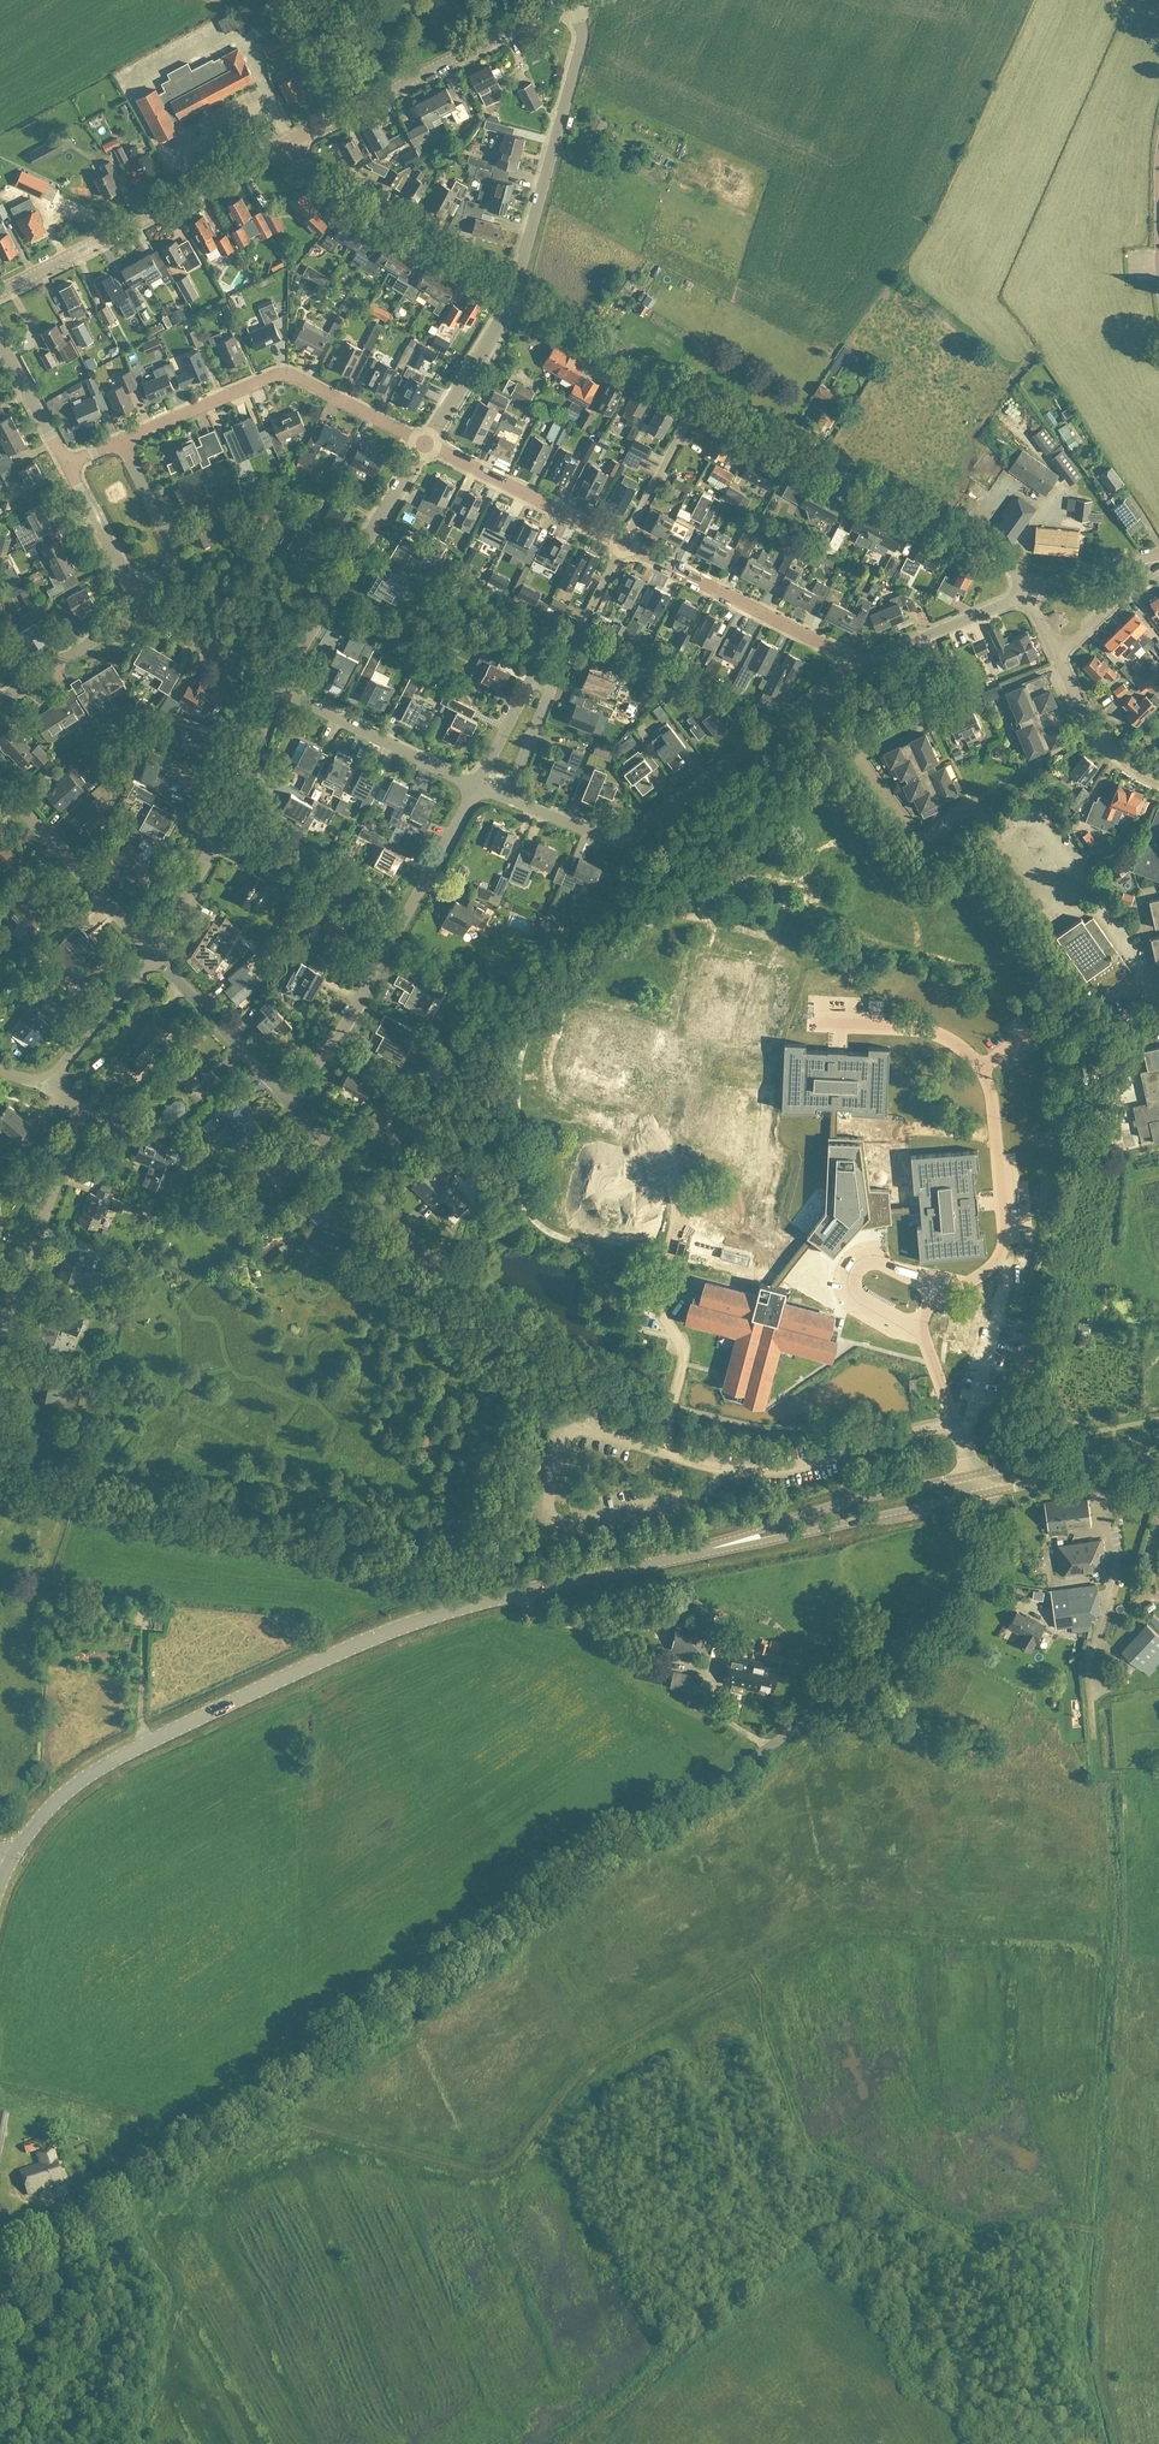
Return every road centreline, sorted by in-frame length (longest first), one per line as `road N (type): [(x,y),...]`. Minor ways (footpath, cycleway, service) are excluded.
road 1 (unclassified): [(0,2310),(48,2242),(79,2219),(912,1656),(961,1611),(984,1571),(991,1545),(980,1494)]
road 2 (tertiary): [(13,1856),(52,1806),(94,1773),(362,1642),(450,1610),(712,1549)]
road 3 (unclassified): [(974,1477),(924,1331),(925,1314),(989,1271),(1004,1240),(985,1069),(929,1032),(814,1025)]
road 4 (residential): [(698,399),(983,546),(1028,594)]
road 5 (residential): [(291,1107),(475,787)]
road 6 (residential): [(814,700),(630,841),(609,842),(506,800)]
road 7 (residential): [(425,444),(285,376),(122,442)]
road 8 (unclassified): [(277,150),(566,0)]
road 9 (unclassified): [(0,293),(277,150)]
road 10 (residential): [(515,289),(581,38),(571,0)]
road 11 (residential): [(153,955),(235,808),(277,688)]
road 12 (residential): [(277,688),(425,444)]
road 13 (residential): [(0,1338),(78,1124),(70,1101),(46,1086)]
road 14 (residential): [(277,150),(515,289)]
road 15 (tertiary): [(712,1549),(980,1494)]
road 16 (tertiary): [(974,1477),(846,1505),(712,1549)]
road 17 (residential): [(861,665),(624,544)]
road 18 (residential): [(453,1283),(291,1107)]
road 19 (residential): [(153,955),(0,787)]
road 20 (residential): [(624,544),(425,444)]
road 21 (residential): [(475,787),(277,688)]
road 22 (residential): [(515,289),(698,399)]
road 23 (residential): [(291,1107),(153,955)]
road 24 (track): [(520,1592),(544,1621),(700,1667)]
road 25 (residential): [(814,700),(932,860)]
road 26 (tertiary): [(1158,1435),(974,1477)]
road 27 (tertiary): [(980,1494),(1158,1454)]
road 28 (residential): [(1028,594),(861,665)]
road 29 (residential): [(425,444),(515,289)]
road 30 (residential): [(142,601),(171,554),(122,442)]
road 31 (residential): [(0,701),(119,626),(142,601)]
road 32 (residential): [(46,1086),(153,955)]
road 33 (residential): [(624,544),(698,399)]
road 34 (unclassified): [(664,1454),(685,1349),(656,1302)]
road 35 (residential): [(277,688),(160,622),(142,601)]
road 36 (residential): [(1158,779),(1093,731),(1059,658)]
road 37 (residential): [(552,687),(624,544)]
road 38 (residential): [(142,601),(66,465)]
road 39 (residential): [(66,465),(0,340)]
road 40 (residential): [(1059,658),(1158,558)]
road 41 (residential): [(1028,594),(1079,572),(1158,556)]
road 42 (residential): [(475,787),(526,690),(552,687)]
road 43 (residential): [(506,800),(552,687)]

